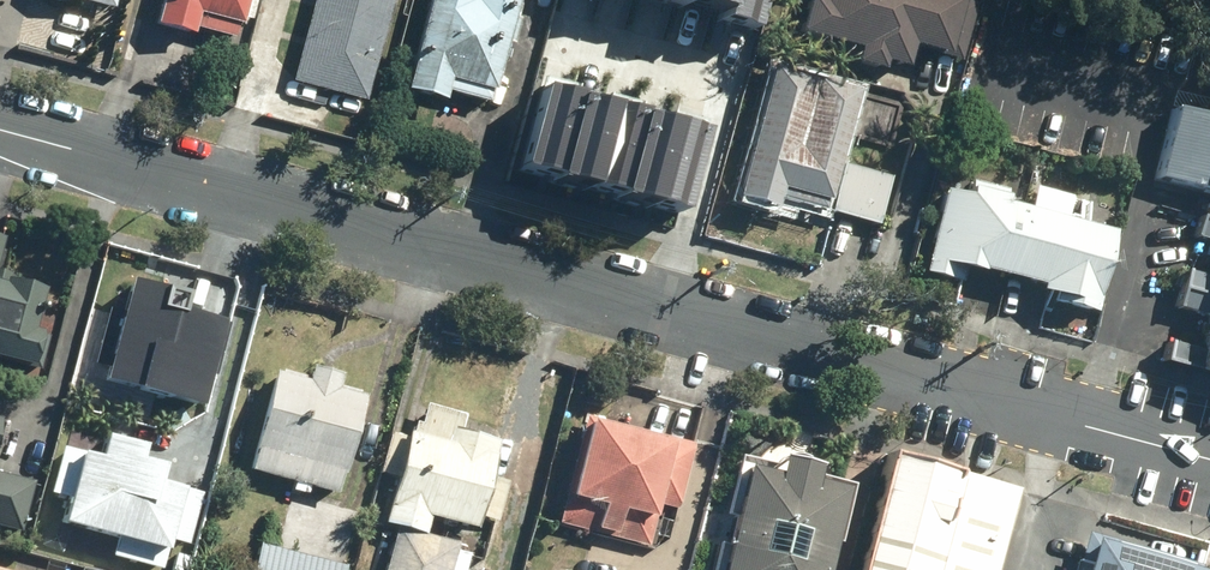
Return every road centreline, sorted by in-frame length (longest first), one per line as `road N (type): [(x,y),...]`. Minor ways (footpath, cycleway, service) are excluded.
road 1 (residential): [(0,127),(1209,453)]

